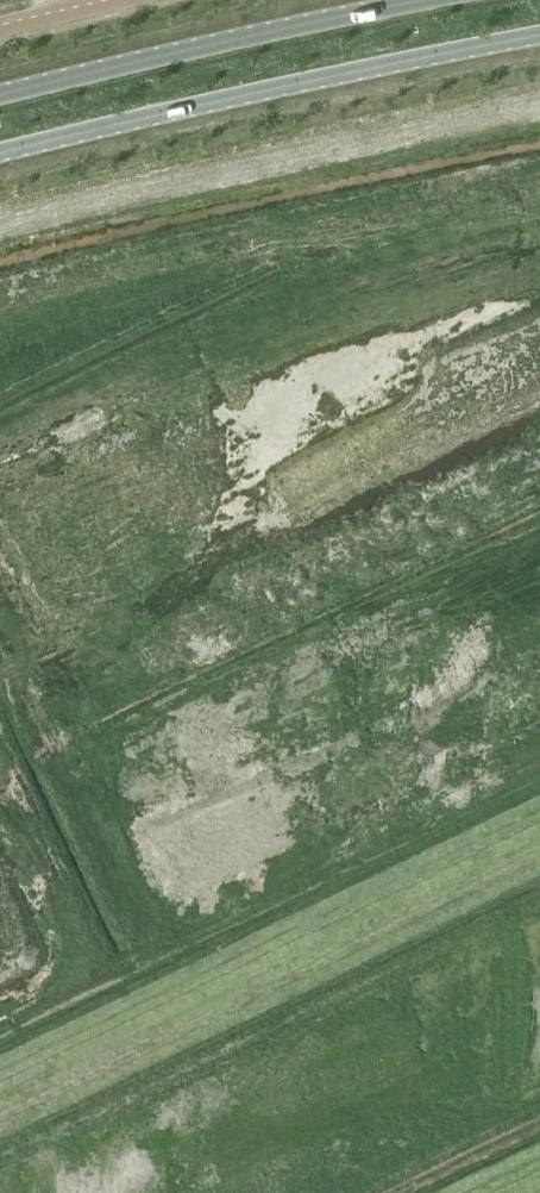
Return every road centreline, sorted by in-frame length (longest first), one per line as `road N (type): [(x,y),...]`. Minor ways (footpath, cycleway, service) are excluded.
road 1 (secondary): [(0,161),(539,40)]
road 2 (secondary): [(448,0),(0,99)]

